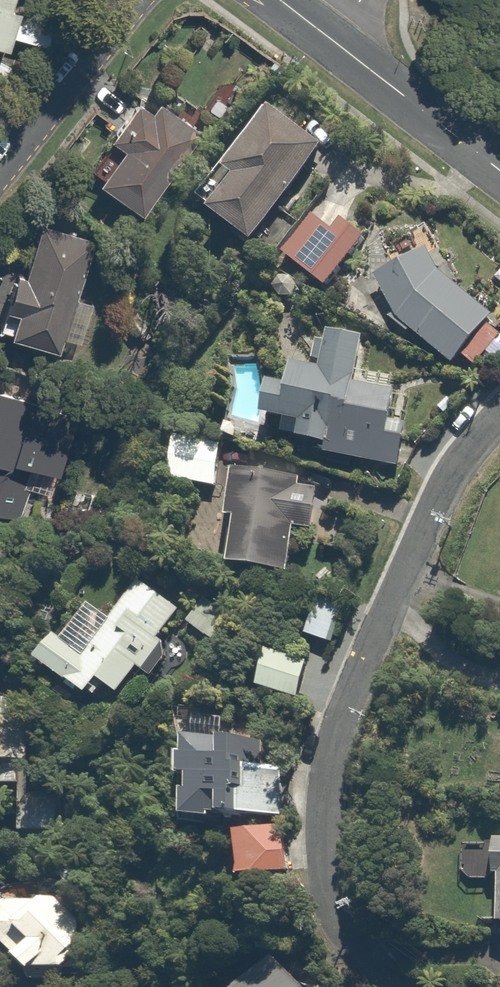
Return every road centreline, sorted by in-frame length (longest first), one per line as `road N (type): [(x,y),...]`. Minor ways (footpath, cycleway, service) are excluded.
road 1 (residential): [(407,986),(345,918),(326,862),(325,749),(455,479),(499,419)]
road 2 (residential): [(278,0),(499,177)]
road 3 (residential): [(0,161),(135,0)]

